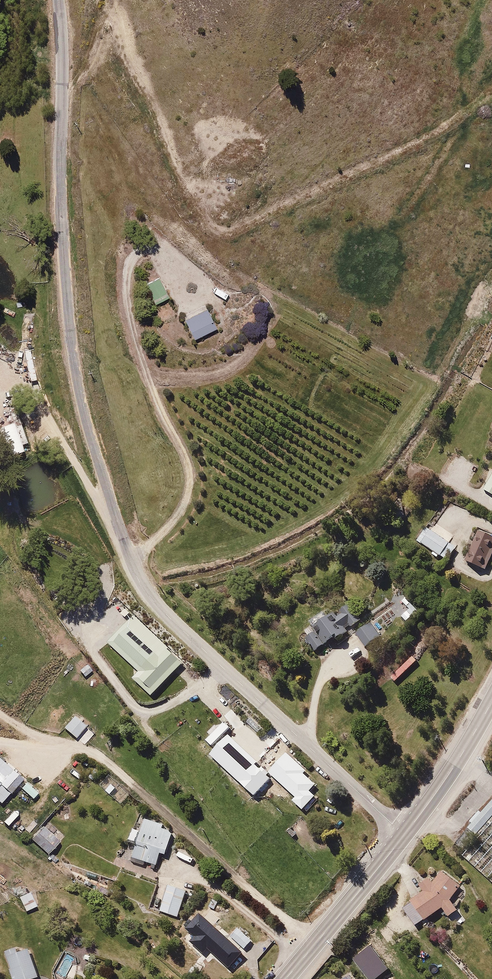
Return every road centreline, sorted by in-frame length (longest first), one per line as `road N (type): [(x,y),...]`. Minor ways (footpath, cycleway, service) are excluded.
road 1 (unclassified): [(405,834),(173,622),(138,578),(87,423),(70,331),(59,0)]
road 2 (track): [(62,96),(93,24),(115,15),(192,199),(203,220),(230,229),(411,149),(491,97)]
road 3 (primary): [(286,978),(405,834)]
road 4 (primary): [(405,834),(491,700)]

